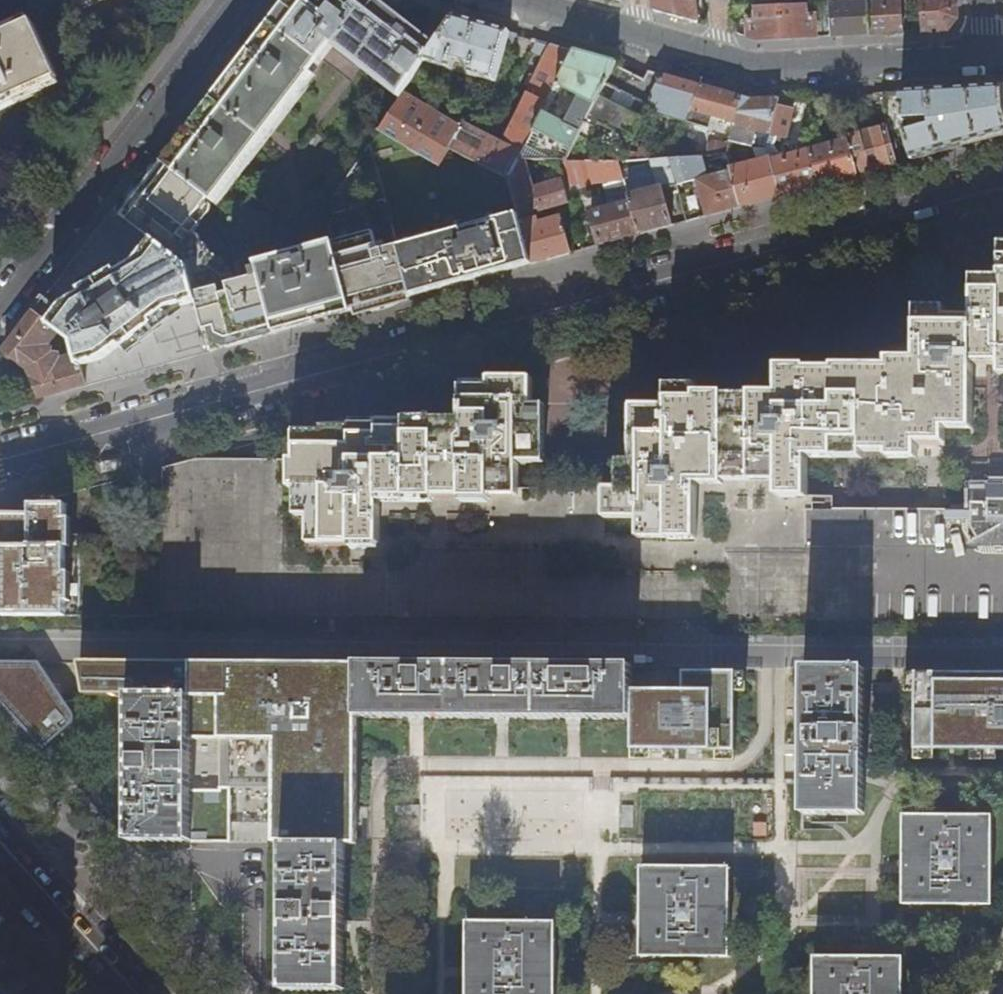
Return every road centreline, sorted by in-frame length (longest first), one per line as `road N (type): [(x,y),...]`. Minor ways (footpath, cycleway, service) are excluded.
road 1 (tertiary): [(0,462),(1002,189)]
road 2 (residential): [(0,302),(235,0)]
road 3 (residential): [(727,62),(764,68),(988,55)]
road 4 (tertiary): [(138,993),(0,843)]
road 5 (residential): [(517,0),(641,36)]

